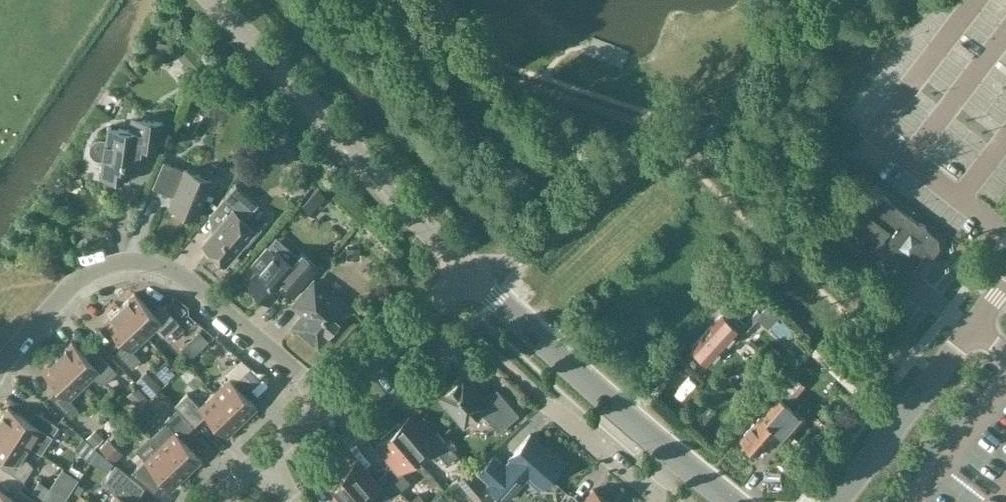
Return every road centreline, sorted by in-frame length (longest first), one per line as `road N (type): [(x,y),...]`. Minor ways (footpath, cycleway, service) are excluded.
road 1 (residential): [(0,369),(86,276),(150,265),(172,272),(326,402)]
road 2 (tertiary): [(470,277),(214,0)]
road 3 (tertiary): [(675,458),(470,277)]
road 4 (tertiary): [(838,501),(1005,288)]
road 5 (residential): [(326,402),(470,277)]
road 6 (residential): [(550,404),(648,492)]

